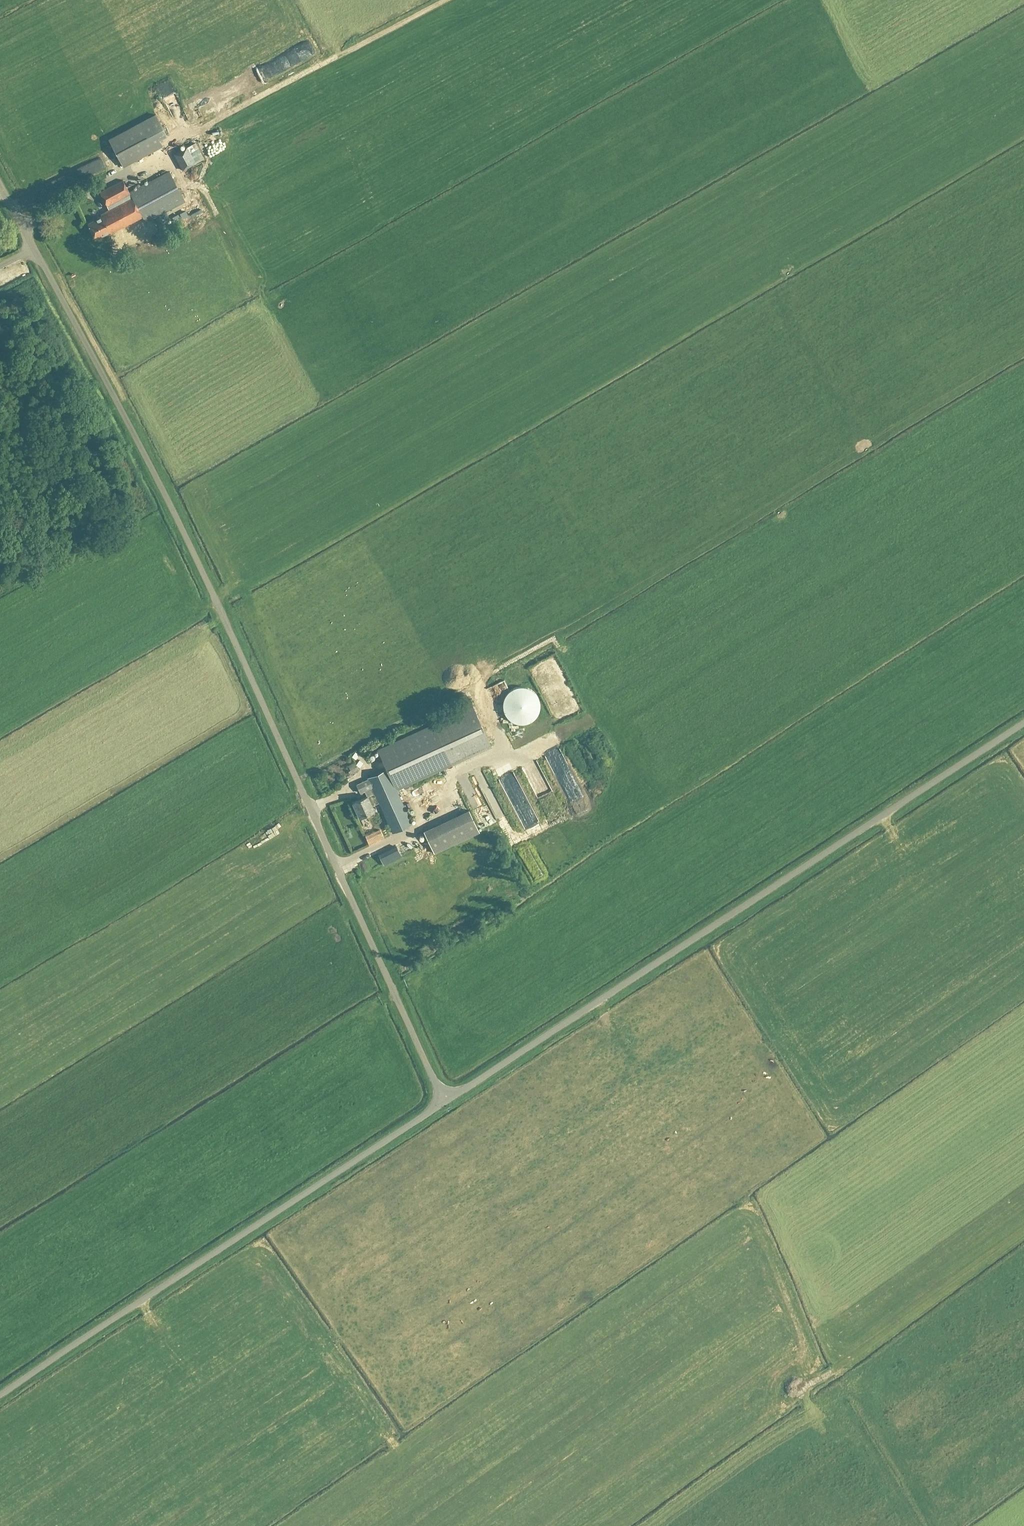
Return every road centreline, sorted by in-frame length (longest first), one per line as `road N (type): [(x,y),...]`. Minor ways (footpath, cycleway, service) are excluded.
road 1 (unclassified): [(444,1101),(184,530),(0,179)]
road 2 (unclassified): [(444,1101),(1023,724)]
road 3 (unclassified): [(0,1398),(444,1101)]

